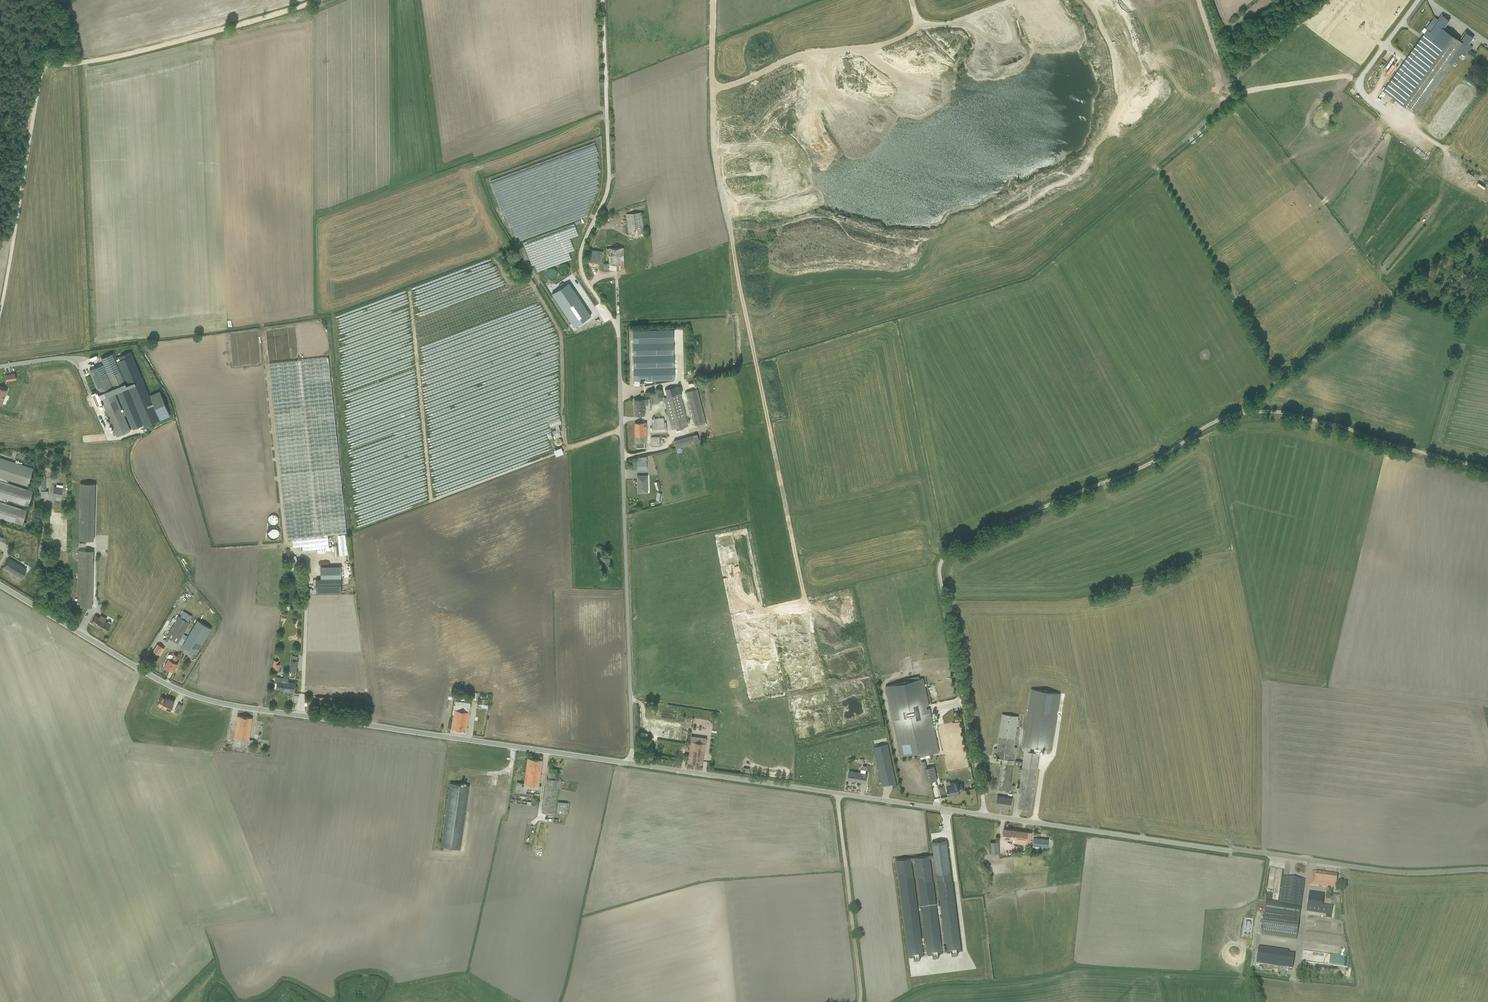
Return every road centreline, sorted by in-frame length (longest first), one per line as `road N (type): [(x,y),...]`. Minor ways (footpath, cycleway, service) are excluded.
road 1 (unclassified): [(986,814),(942,592),(946,553),(1238,413),(1291,412),(1487,466)]
road 2 (unclassified): [(628,618),(617,331),(580,258),(609,175),(602,0)]
road 3 (unclassified): [(986,814),(1413,875),(1487,871)]
road 4 (unclassified): [(632,763),(986,814)]
road 5 (unclassified): [(300,715),(632,763)]
road 6 (unclassified): [(0,585),(158,679),(216,701),(300,715)]
road 7 (unclassified): [(53,0),(0,307)]
road 8 (track): [(1386,46),(1327,5),(1226,86),(1198,0)]
road 9 (track): [(42,62),(118,57),(318,0)]
road 10 (track): [(859,1001),(839,793)]
road 11 (residential): [(307,554),(300,715)]
road 12 (unclassified): [(628,618),(632,763)]
road 13 (track): [(712,124),(713,0)]

